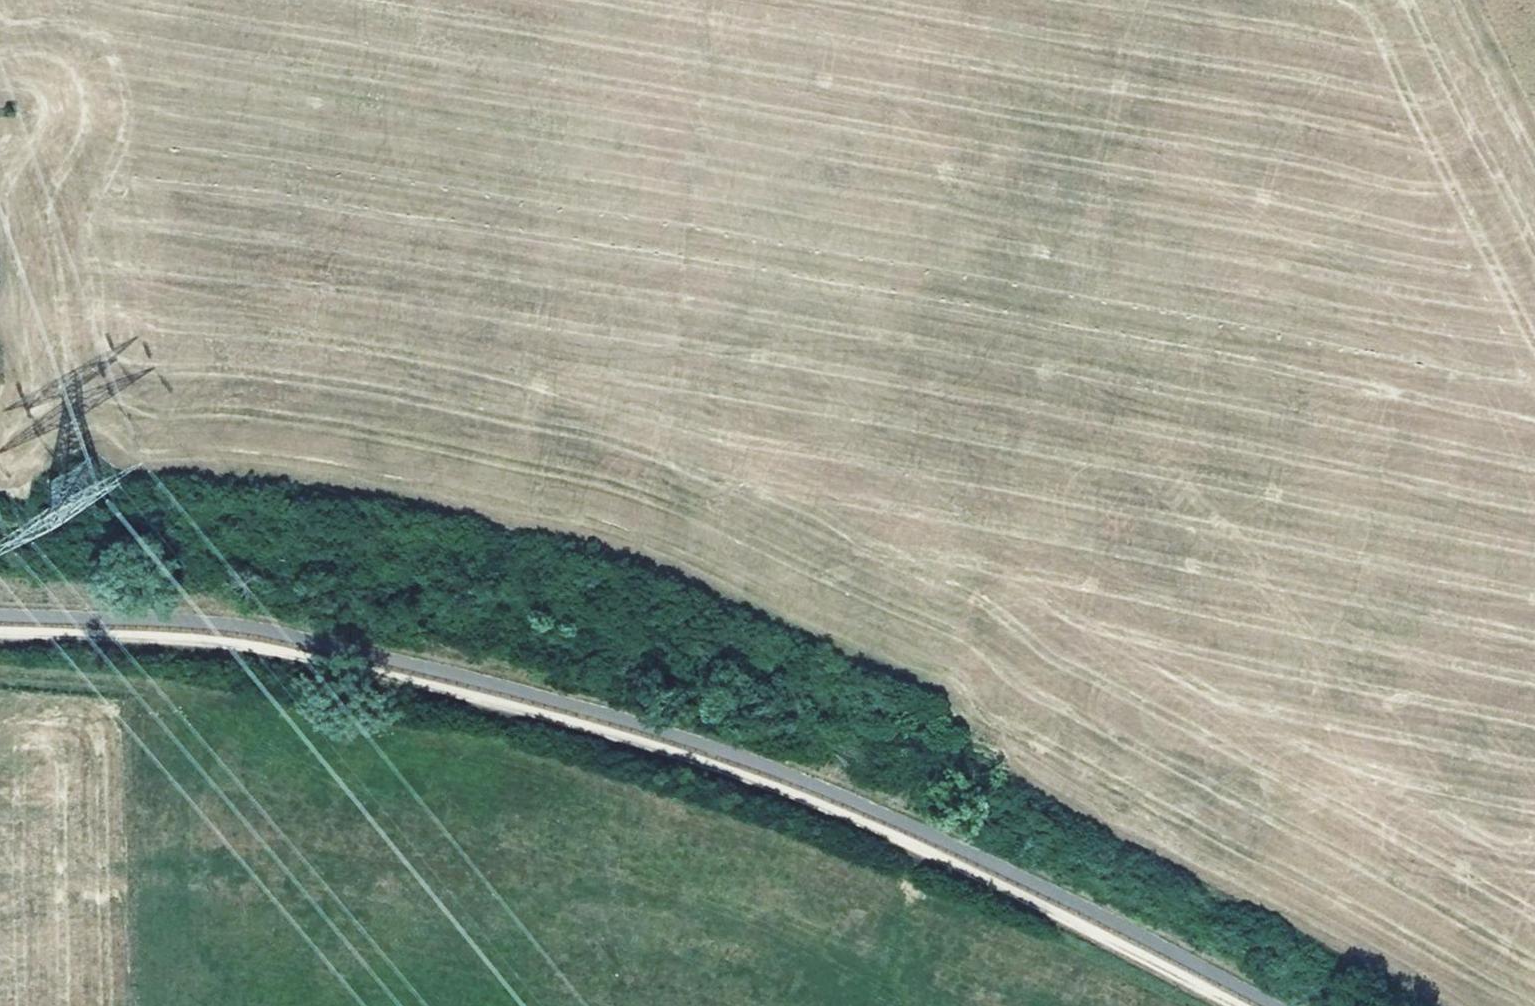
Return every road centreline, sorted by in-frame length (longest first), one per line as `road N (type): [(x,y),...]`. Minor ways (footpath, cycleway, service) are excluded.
road 1 (track): [(0,532),(313,559),(623,633),(954,751),(1437,1005)]

